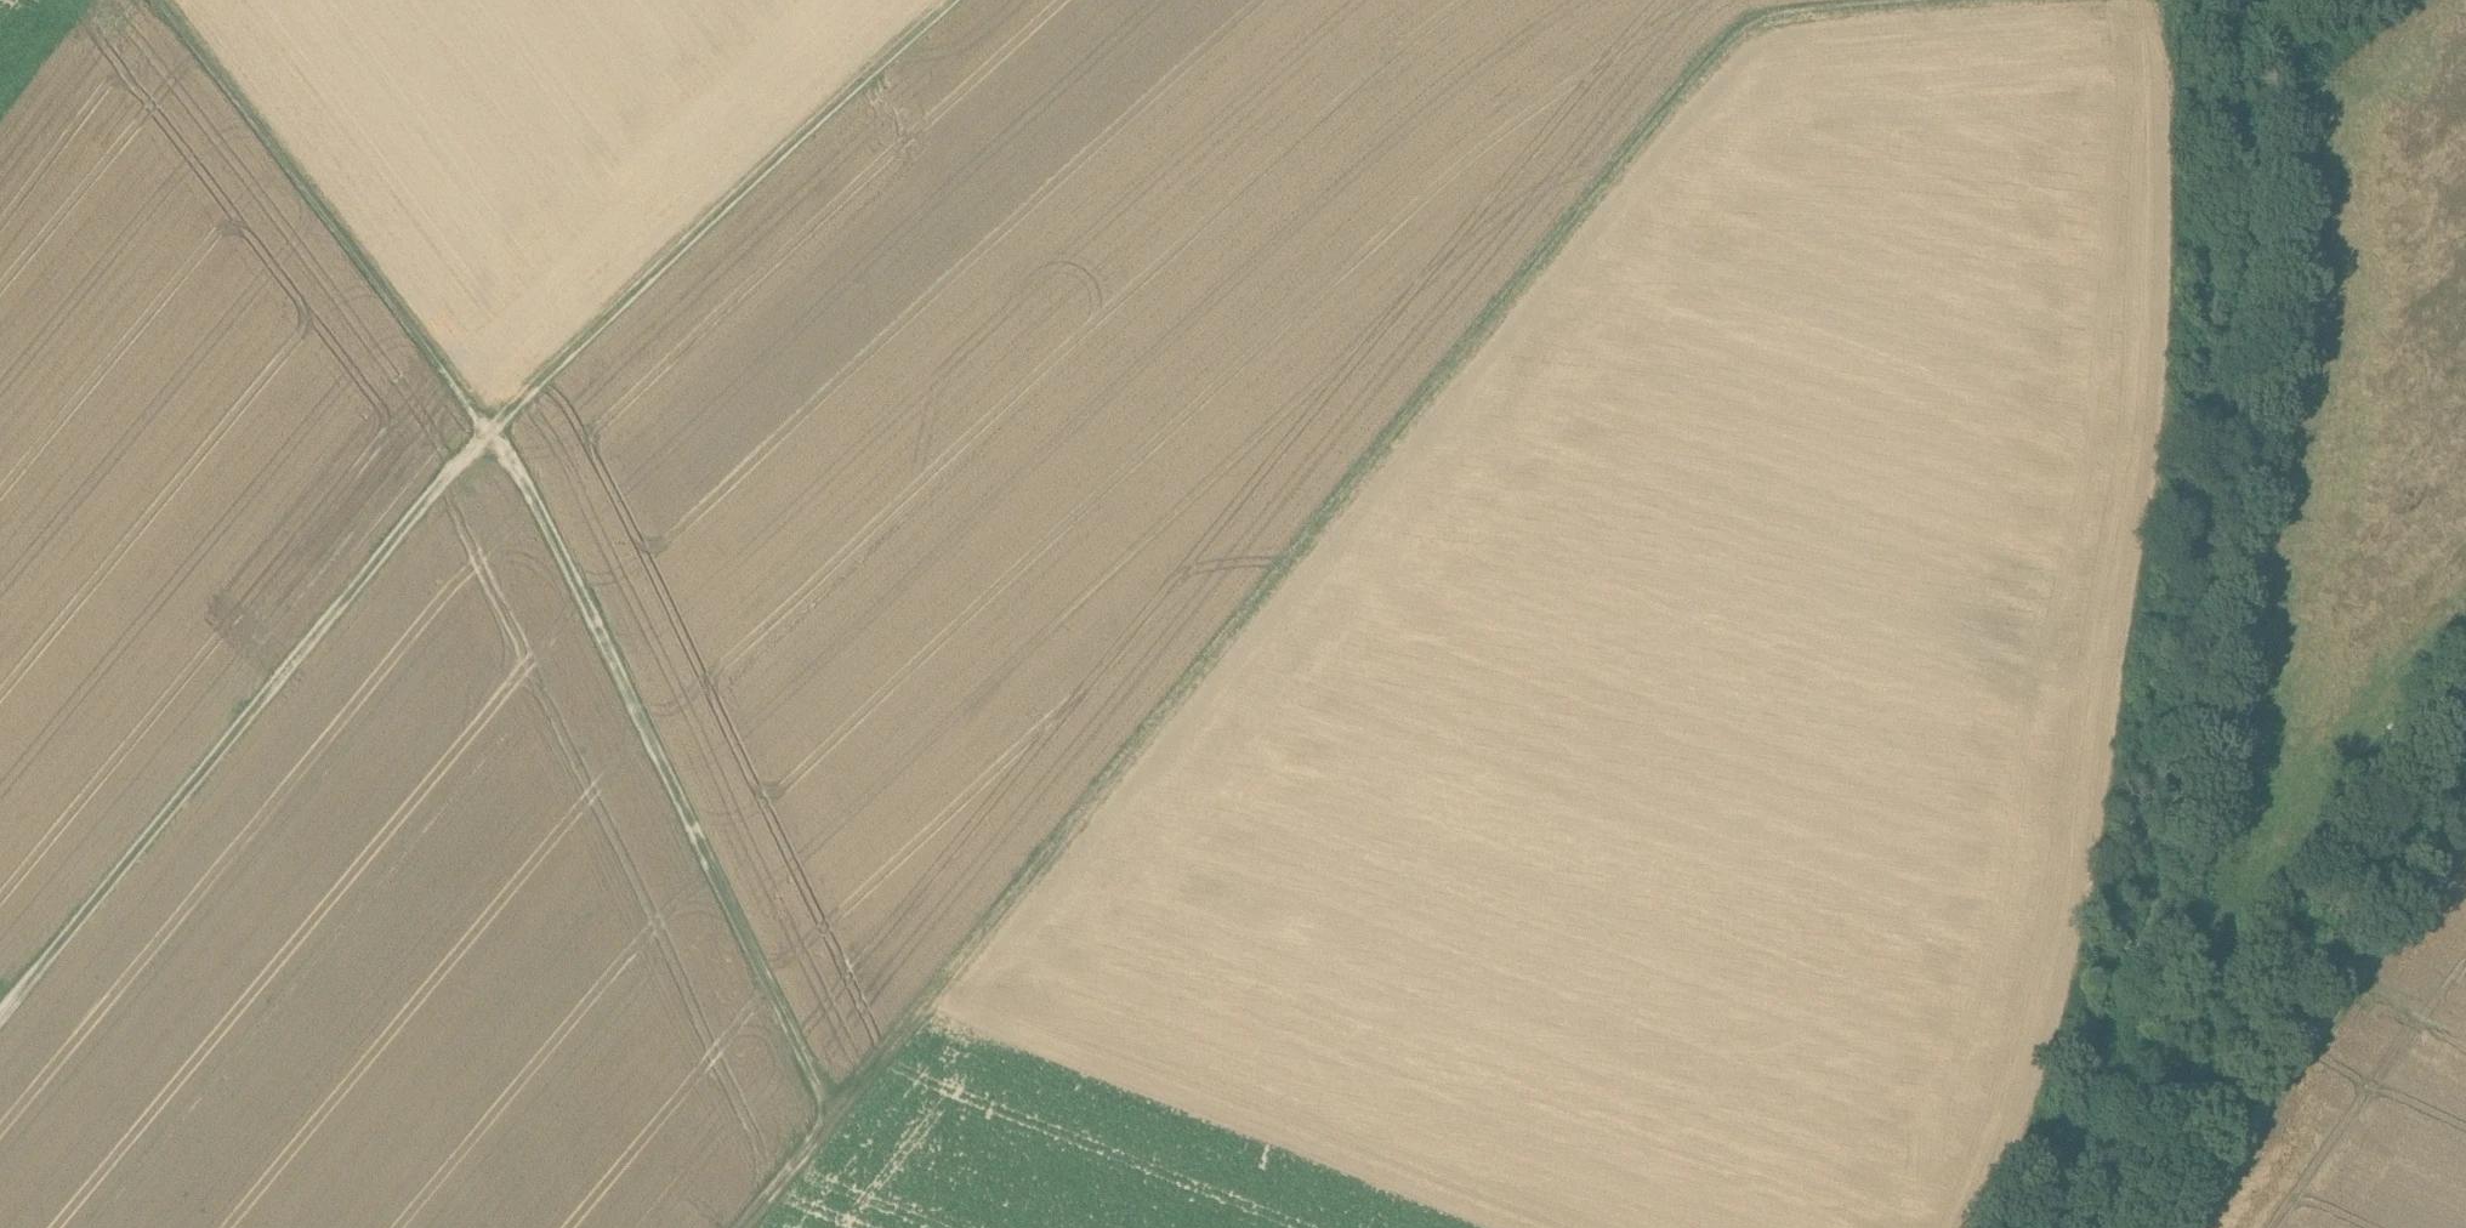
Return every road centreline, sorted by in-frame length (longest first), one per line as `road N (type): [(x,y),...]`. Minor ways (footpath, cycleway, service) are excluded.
road 1 (track): [(736,1227),(1761,49),(1820,1),(1853,0)]
road 2 (track): [(949,0),(492,433),(0,1016)]
road 3 (track): [(162,0),(512,463),(839,1106)]

